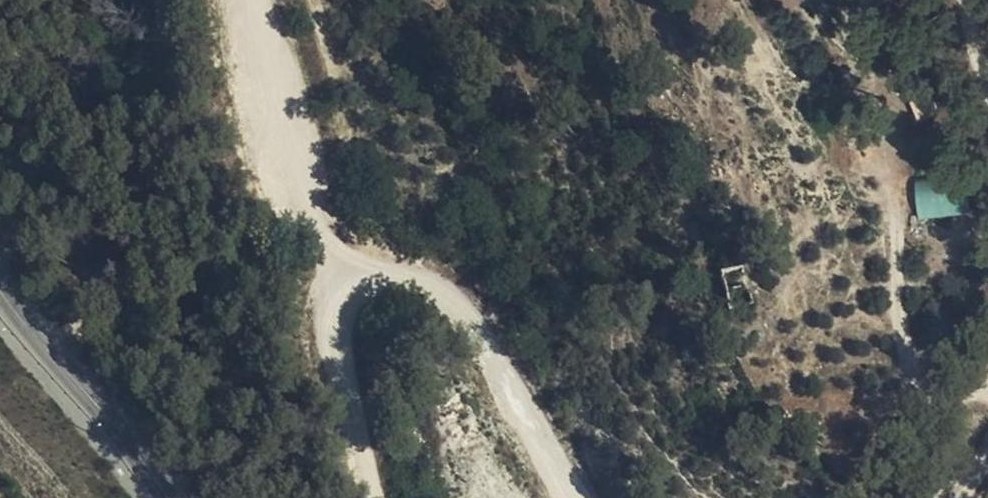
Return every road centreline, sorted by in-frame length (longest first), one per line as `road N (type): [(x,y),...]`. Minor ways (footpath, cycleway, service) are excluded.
road 1 (track): [(576,497),(520,395),(449,302),(397,266),(330,280)]
road 2 (track): [(330,280),(261,0)]
road 3 (residential): [(162,497),(0,291)]
road 4 (track): [(372,497),(330,328),(330,280)]

